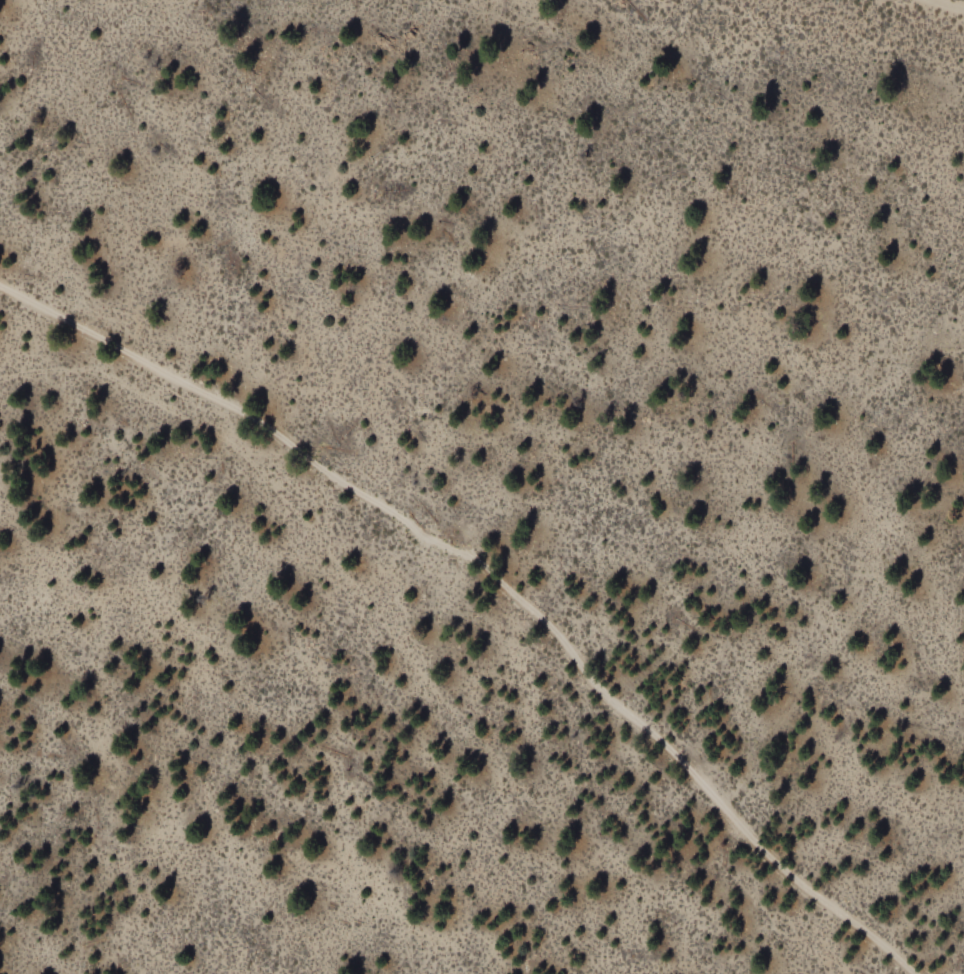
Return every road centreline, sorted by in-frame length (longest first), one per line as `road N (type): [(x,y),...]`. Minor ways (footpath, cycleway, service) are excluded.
road 1 (residential): [(0,291),(298,454),(494,581),(554,635),(598,693),(676,753),(749,840),(911,973)]
road 2 (track): [(298,454),(302,513),(319,561),(466,734),(500,791),(520,847),(622,927),(654,973)]
road 3 (track): [(0,634),(82,672),(126,709),(141,738),(152,807),(170,827),(265,883),(348,890),(482,970)]
road 4 (track): [(695,774),(775,736),(871,606),(878,572),(845,471),(857,424),(887,393),(963,359)]
road 5 (track): [(0,388),(101,377),(261,459),(298,454)]

